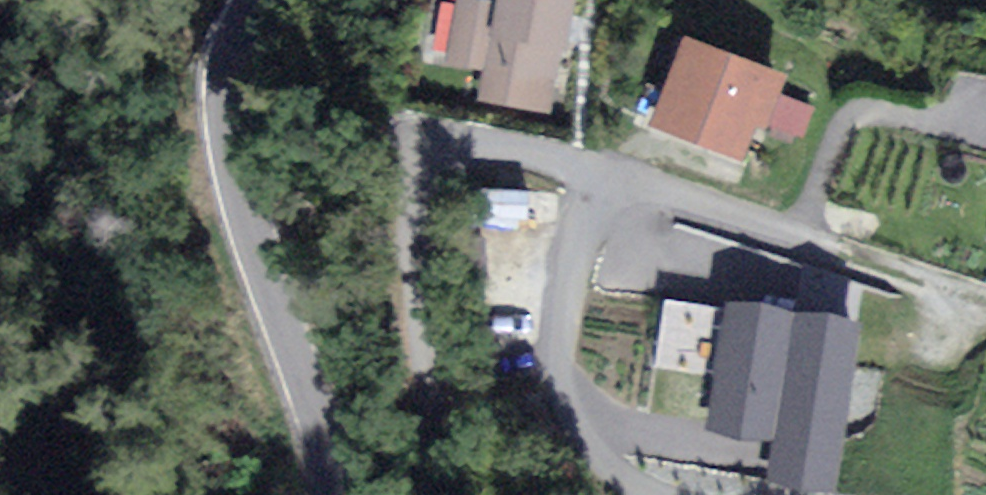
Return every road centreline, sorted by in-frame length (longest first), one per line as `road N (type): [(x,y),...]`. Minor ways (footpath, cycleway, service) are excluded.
road 1 (residential): [(430,494),(414,371),(419,211),(428,167),(455,146),(555,165),(581,187),(589,212),(554,345),(561,389),(571,437),(597,474),(629,494)]
road 2 (tertiary): [(256,0),(221,84),(224,175),(318,494)]

